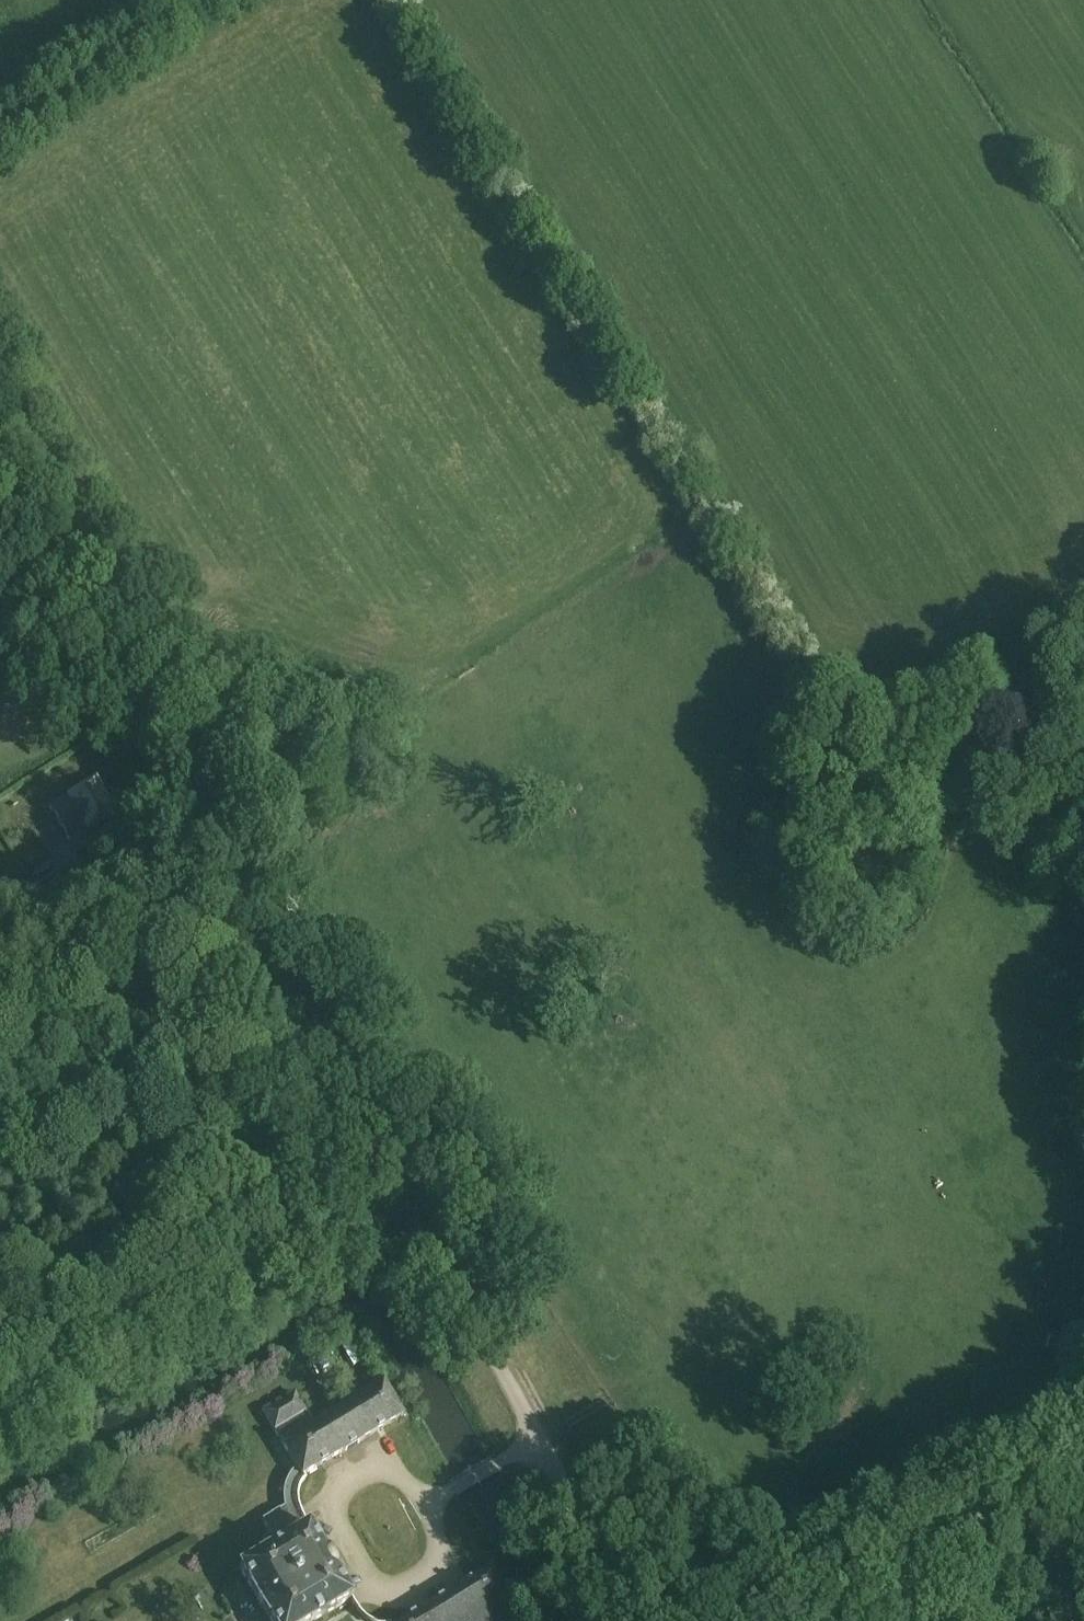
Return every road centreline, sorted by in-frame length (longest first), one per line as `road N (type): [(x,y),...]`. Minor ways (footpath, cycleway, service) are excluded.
road 1 (track): [(642,1620),(0,488)]
road 2 (track): [(1083,1449),(826,1620)]
road 3 (track): [(0,139),(222,0)]

